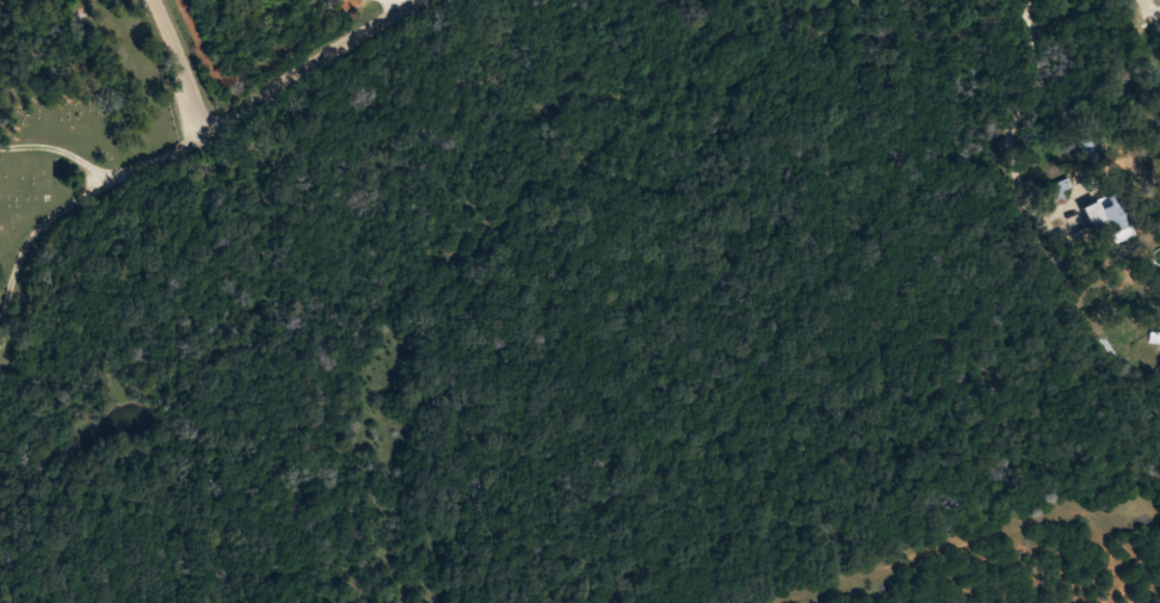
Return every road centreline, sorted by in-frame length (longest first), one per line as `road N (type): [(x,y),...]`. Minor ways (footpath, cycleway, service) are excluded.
road 1 (residential): [(402,0),(214,139),(150,0)]

